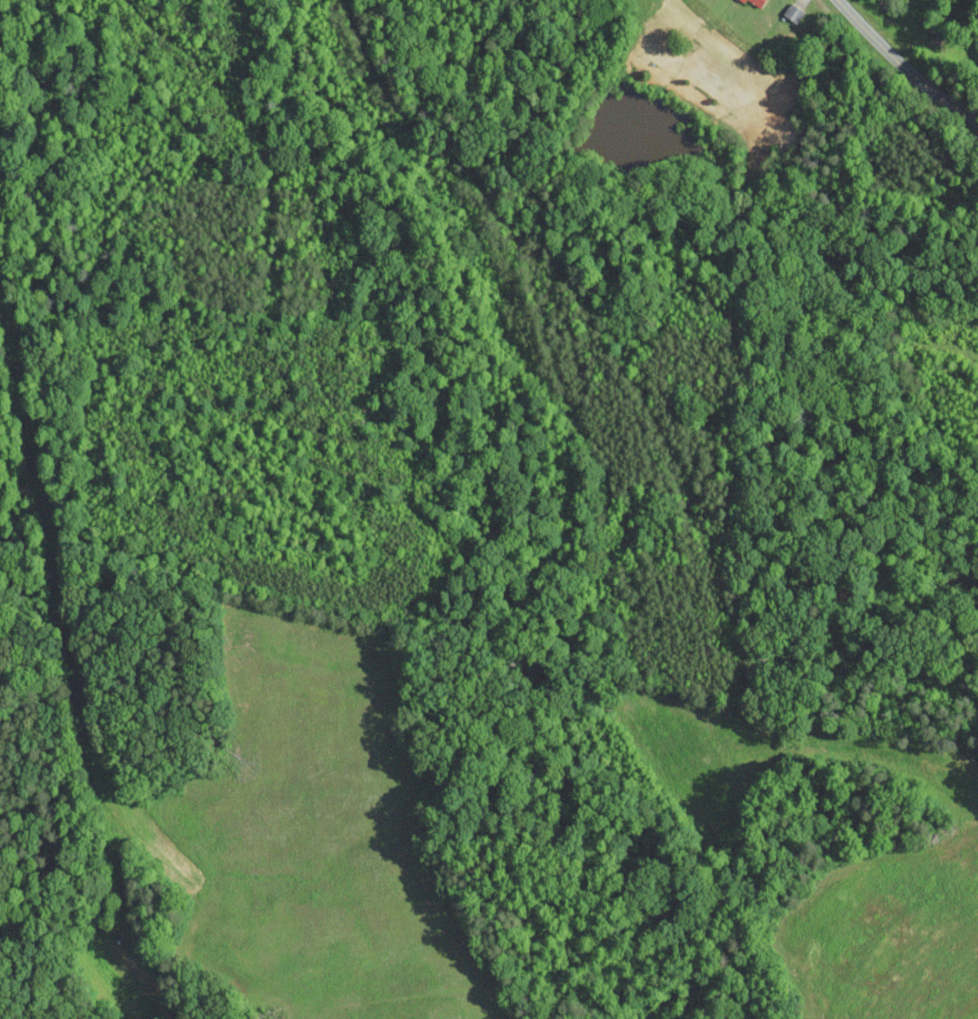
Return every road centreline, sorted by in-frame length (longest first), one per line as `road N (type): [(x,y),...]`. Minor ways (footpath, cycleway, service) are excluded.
road 1 (residential): [(977,120),(884,49),(837,0)]

